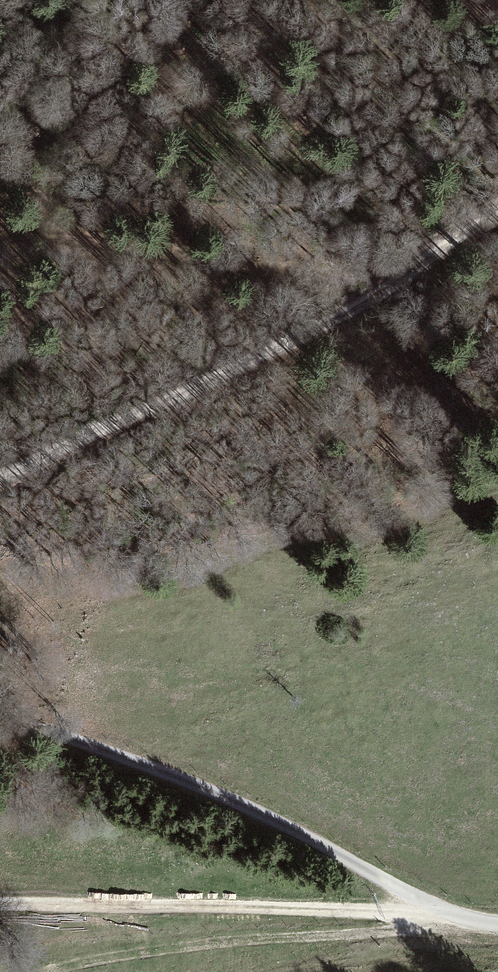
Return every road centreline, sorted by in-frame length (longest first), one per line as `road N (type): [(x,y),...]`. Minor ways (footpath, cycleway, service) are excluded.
road 1 (track): [(497,212),(351,306),(0,480)]
road 2 (track): [(0,719),(126,762),(440,914)]
road 3 (track): [(0,907),(440,914)]
road 4 (track): [(423,260),(326,274),(0,229)]

